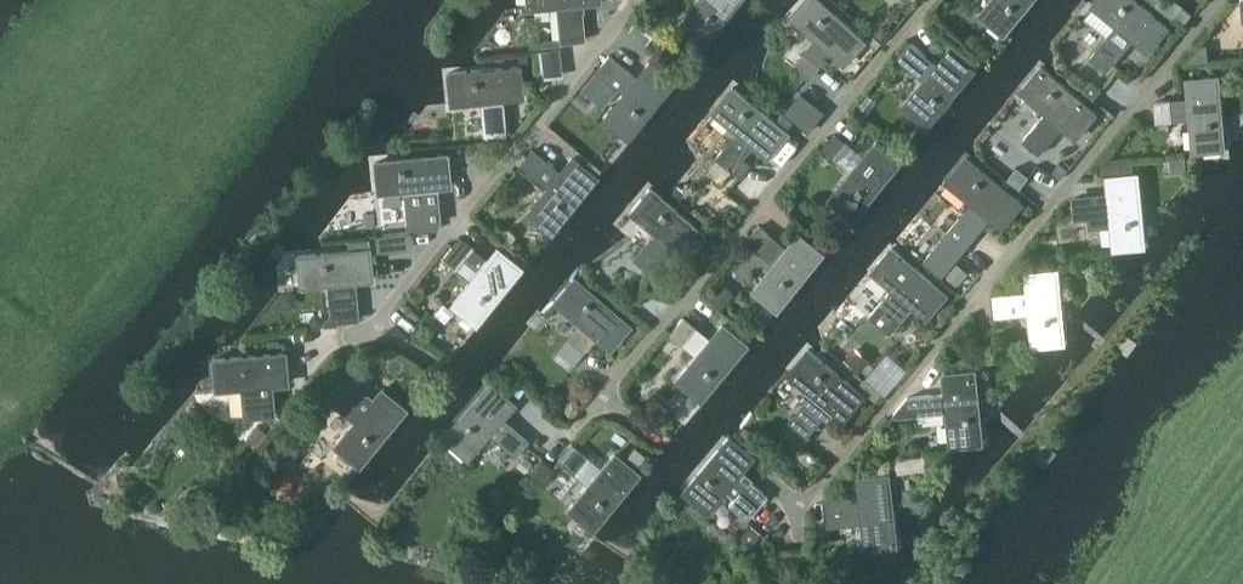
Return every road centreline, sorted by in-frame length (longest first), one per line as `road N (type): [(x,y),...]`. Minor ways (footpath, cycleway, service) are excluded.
road 1 (residential): [(1221,0),(805,504)]
road 2 (residential): [(932,0),(602,404)]
road 3 (residential): [(635,0),(373,319),(414,346)]

